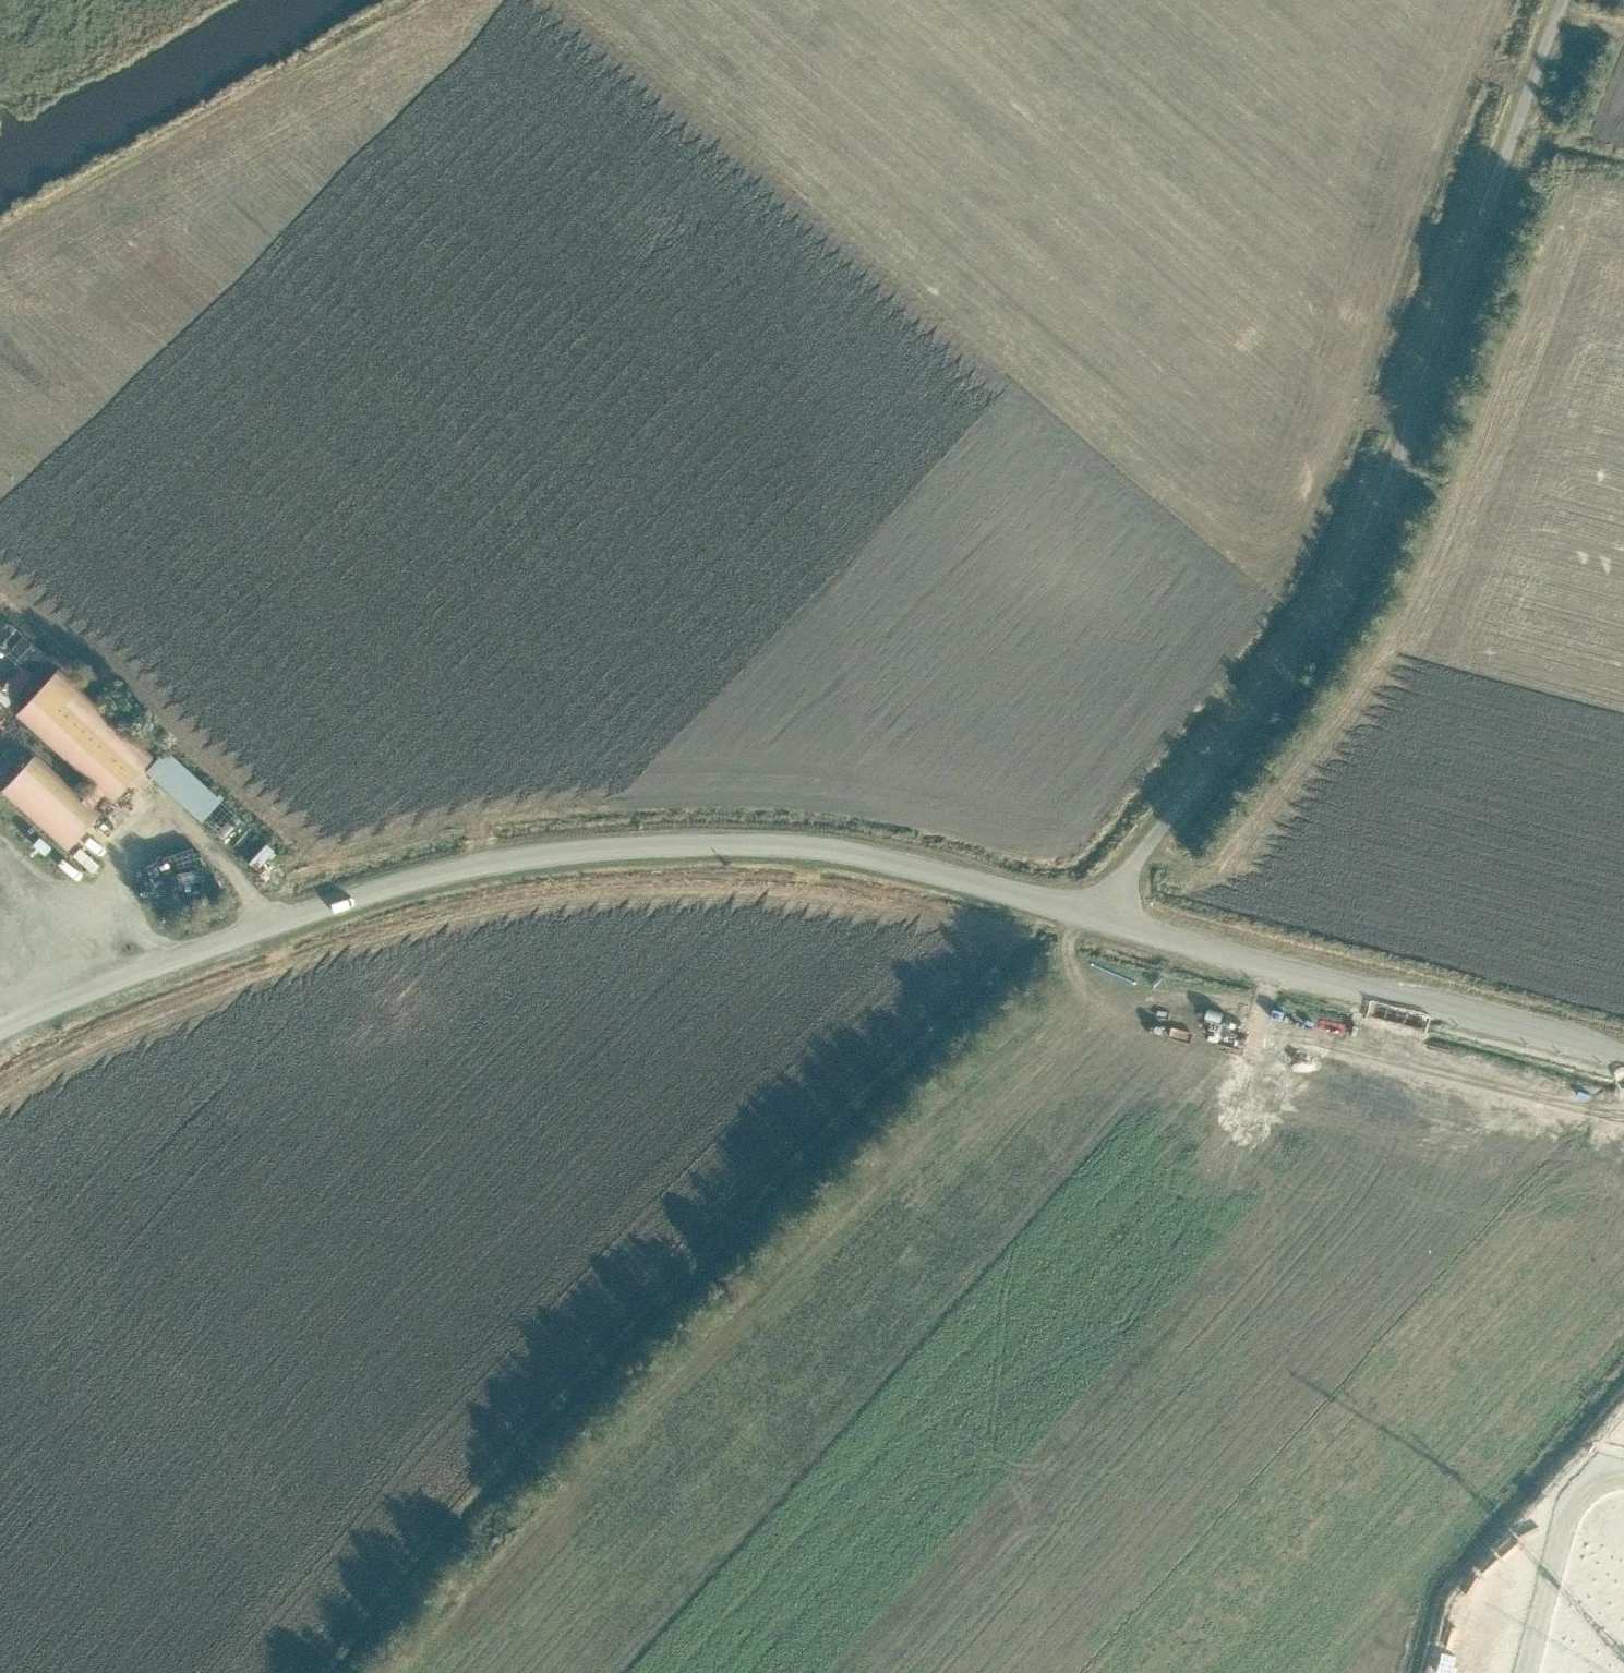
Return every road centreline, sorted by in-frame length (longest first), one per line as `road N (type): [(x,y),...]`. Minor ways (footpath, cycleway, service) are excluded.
road 1 (unclassified): [(0,1021),(125,965),(386,872),(495,847),(658,831),(760,831),(857,843),(1091,907)]
road 2 (unclassified): [(1091,907),(1345,566),(1565,0)]
road 3 (unclassified): [(1091,907),(1623,1049)]

